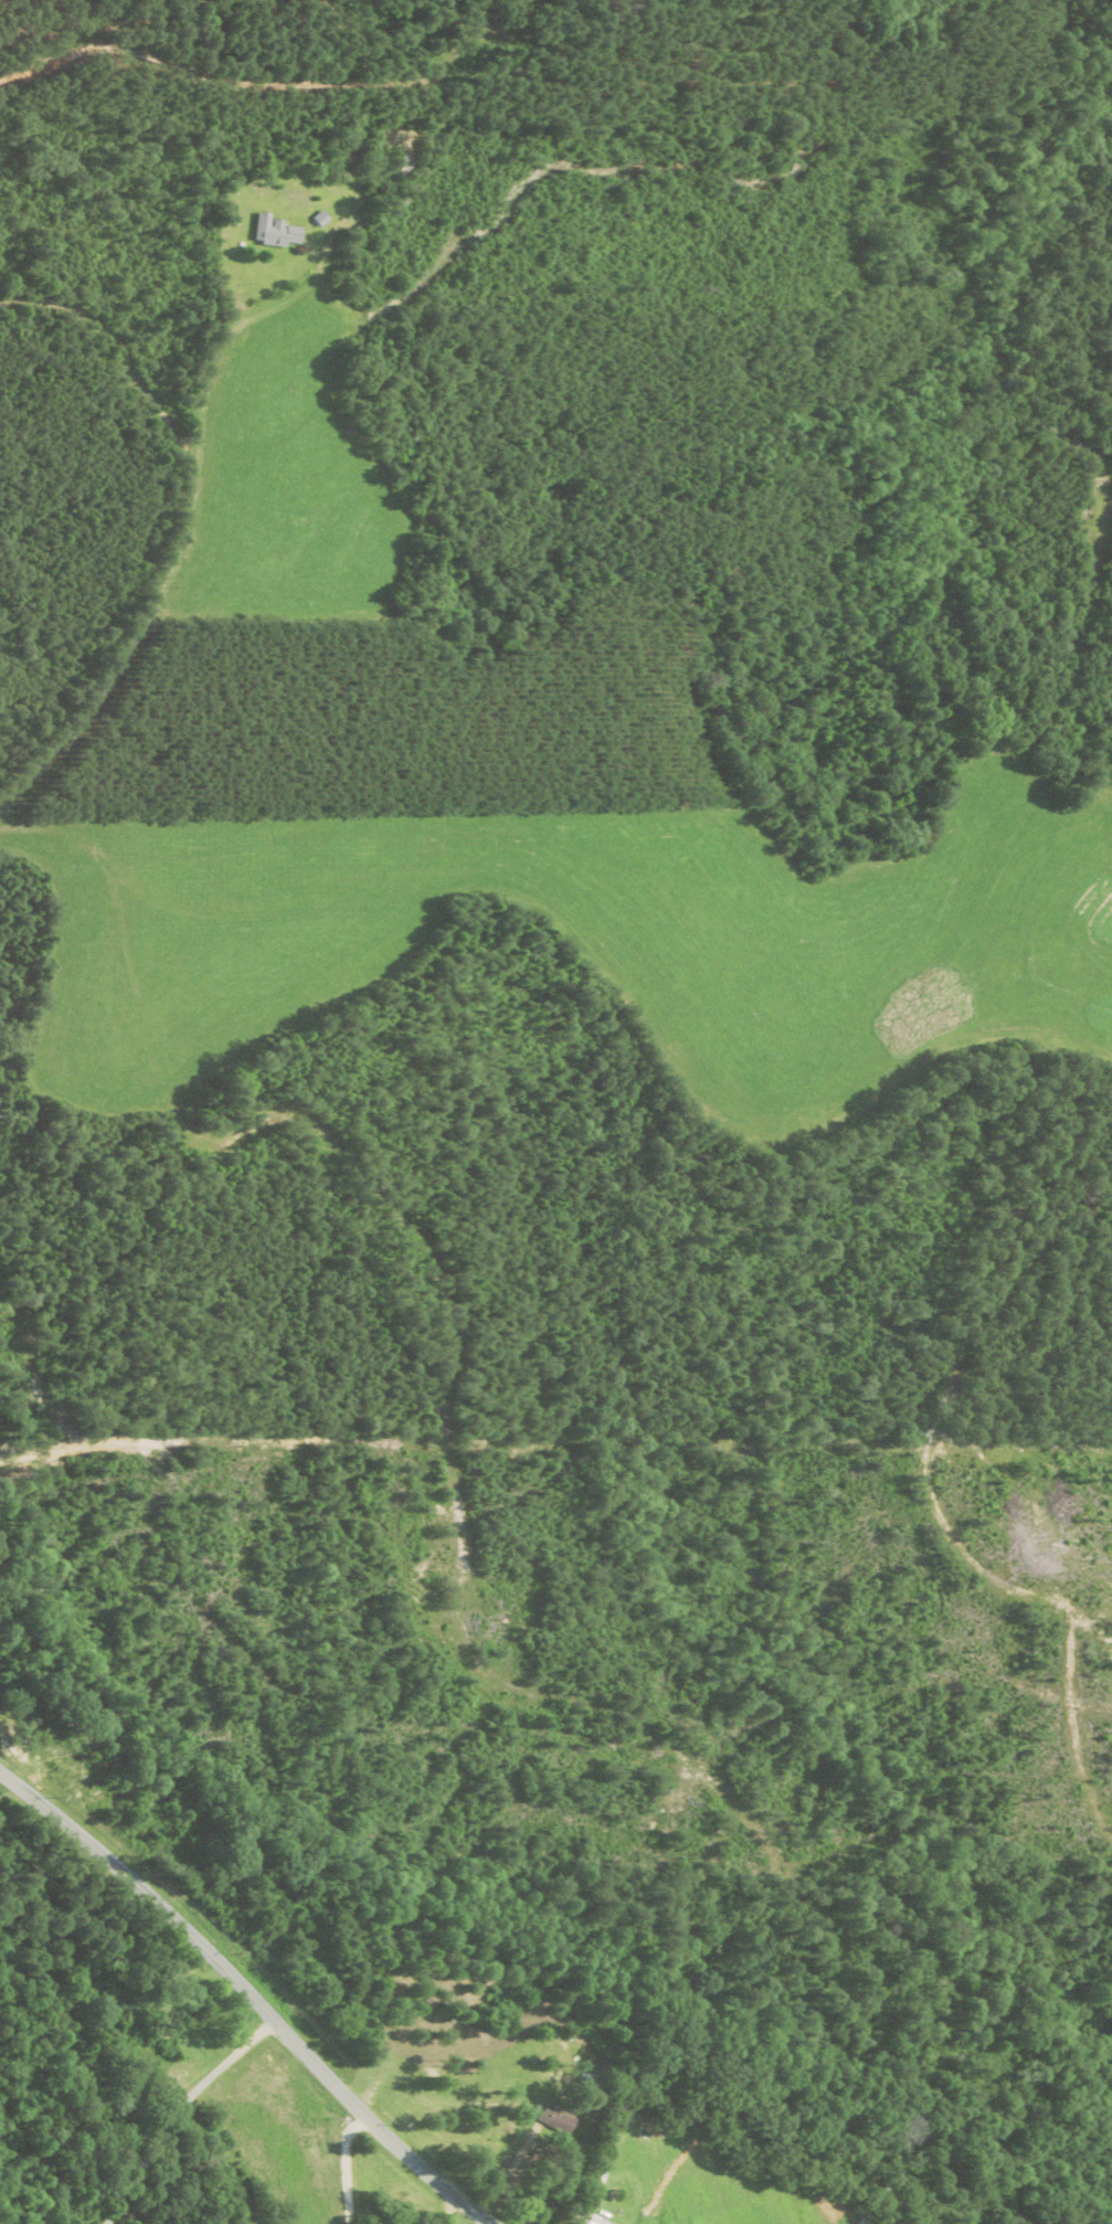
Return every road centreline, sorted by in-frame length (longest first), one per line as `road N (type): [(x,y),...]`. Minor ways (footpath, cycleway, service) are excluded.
road 1 (residential): [(493,2223),(381,2133),(150,1894),(0,1769)]

